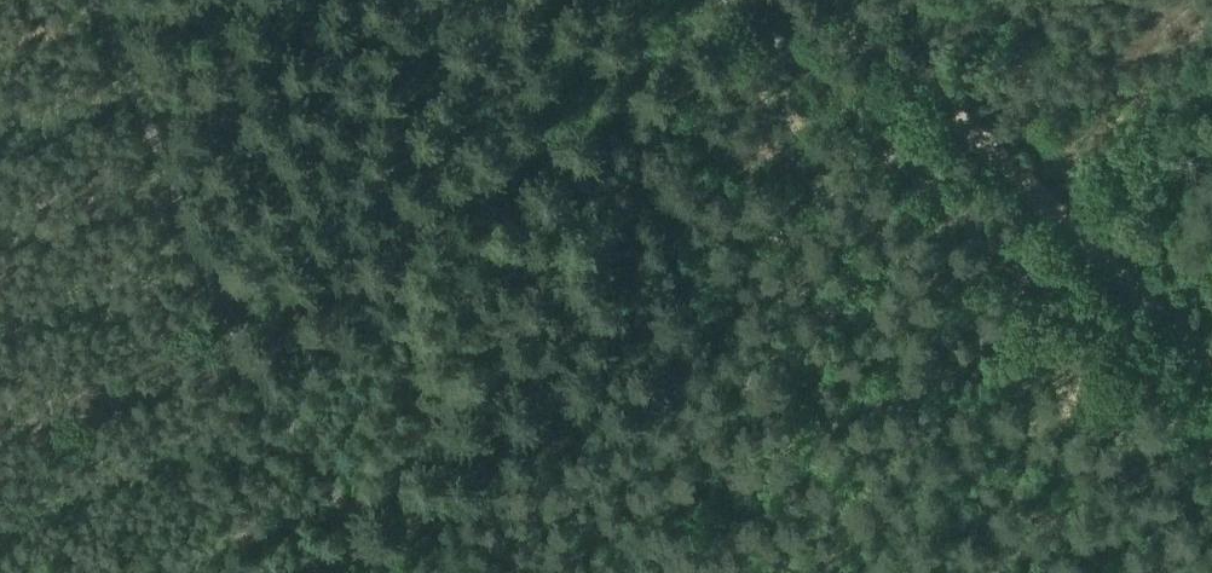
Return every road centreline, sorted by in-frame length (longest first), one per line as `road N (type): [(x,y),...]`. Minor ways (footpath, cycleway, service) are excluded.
road 1 (unclassified): [(1211,440),(726,0)]

